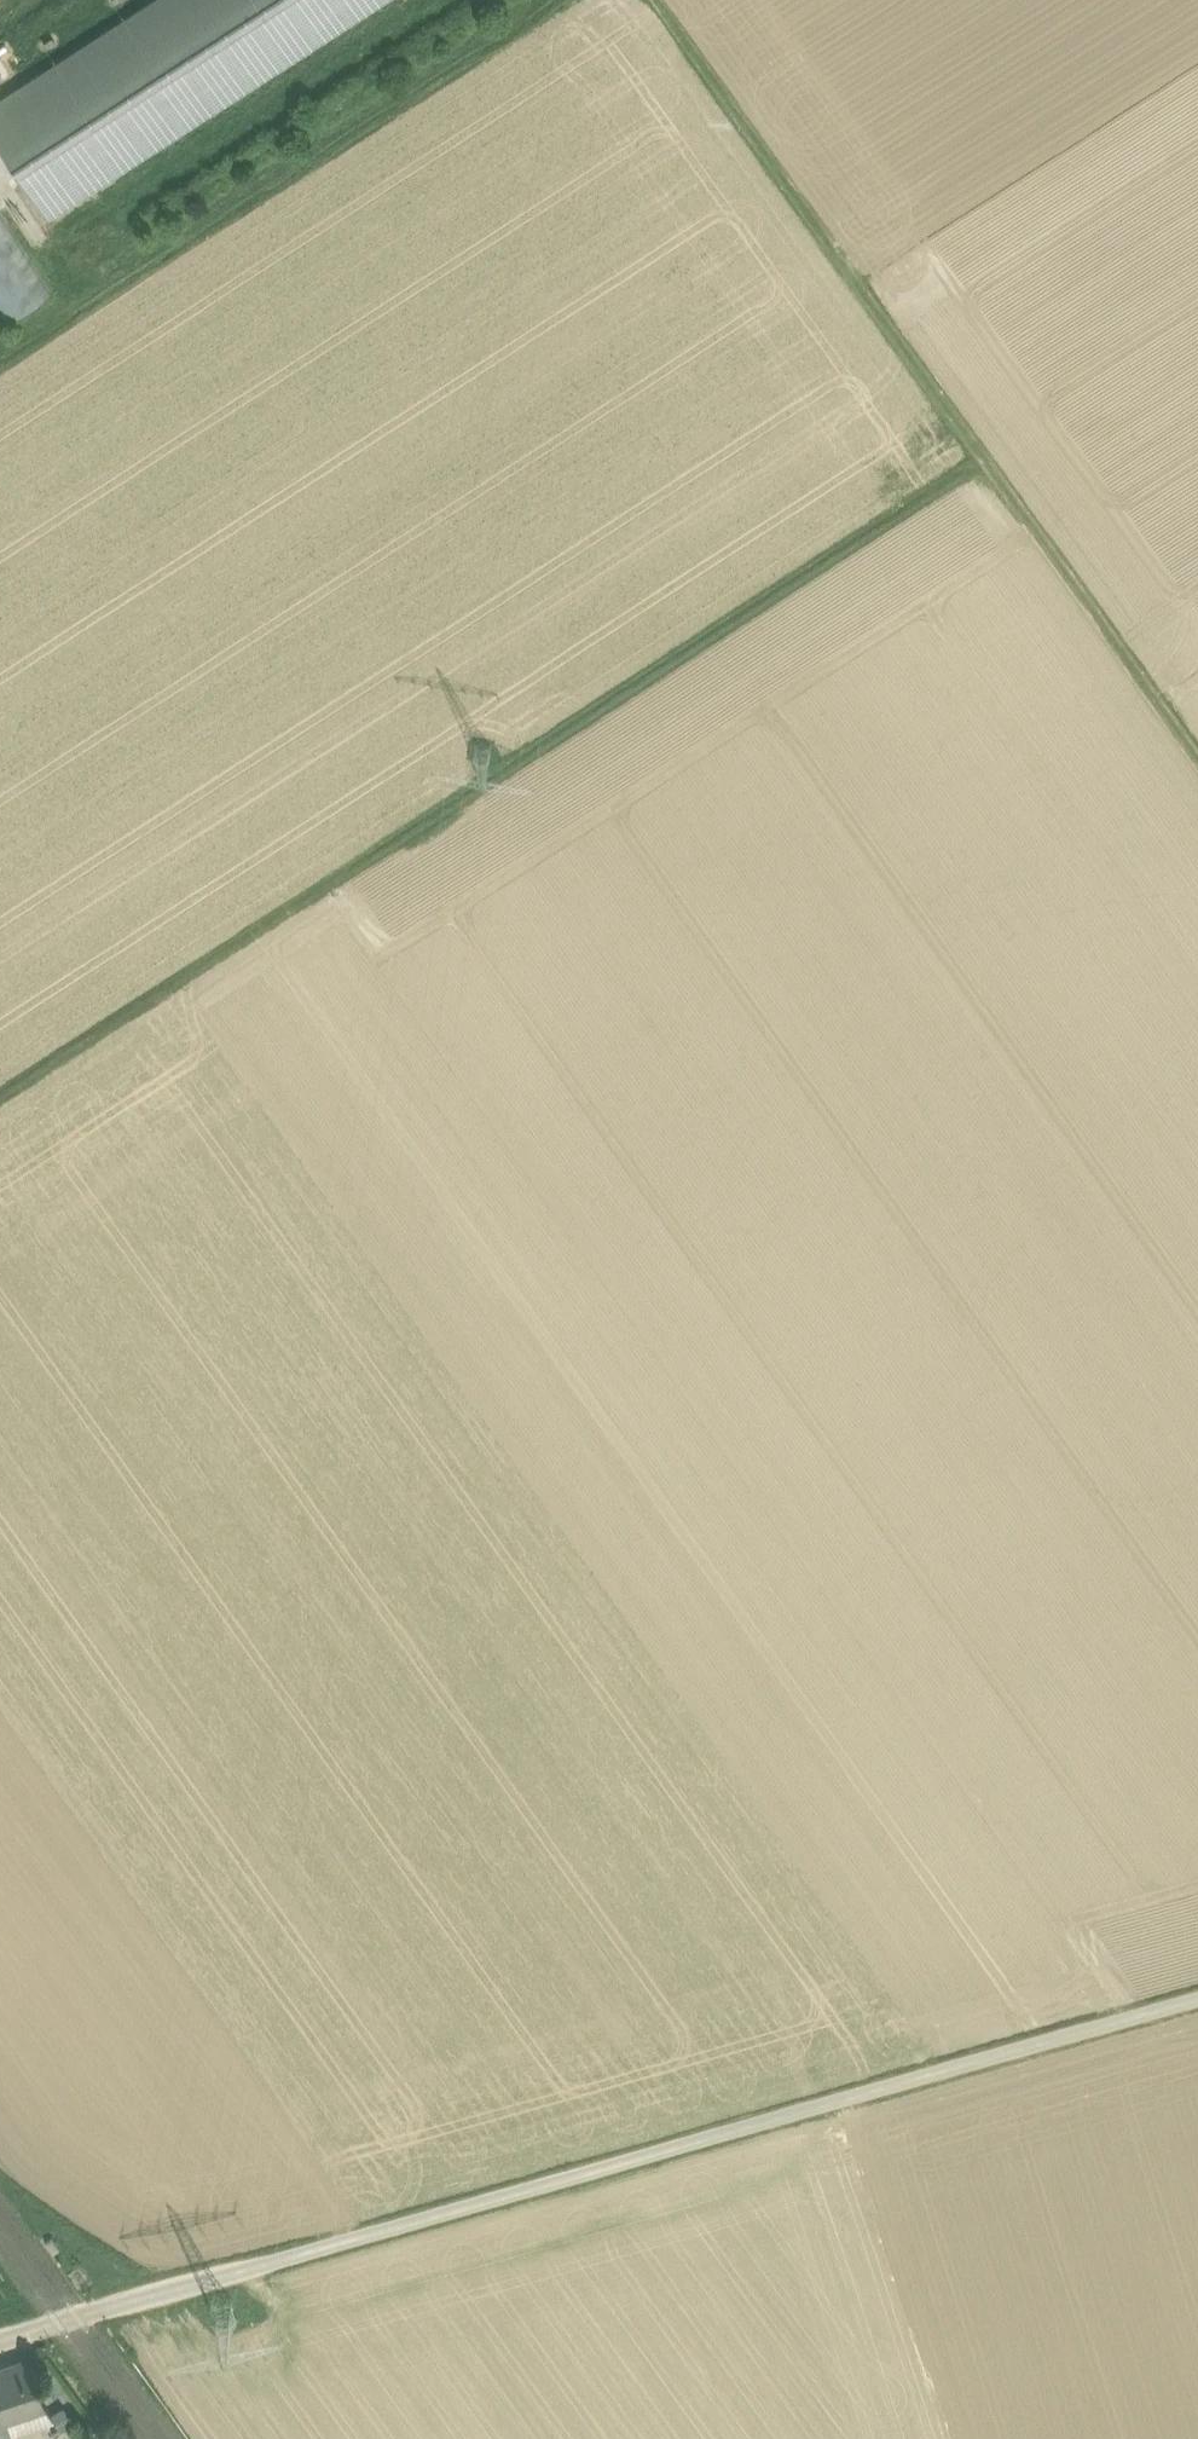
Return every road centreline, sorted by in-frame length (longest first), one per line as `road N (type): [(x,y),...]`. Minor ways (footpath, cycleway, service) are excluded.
road 1 (unclassified): [(1197,1999),(0,2341)]
road 2 (track): [(1197,768),(655,0)]

